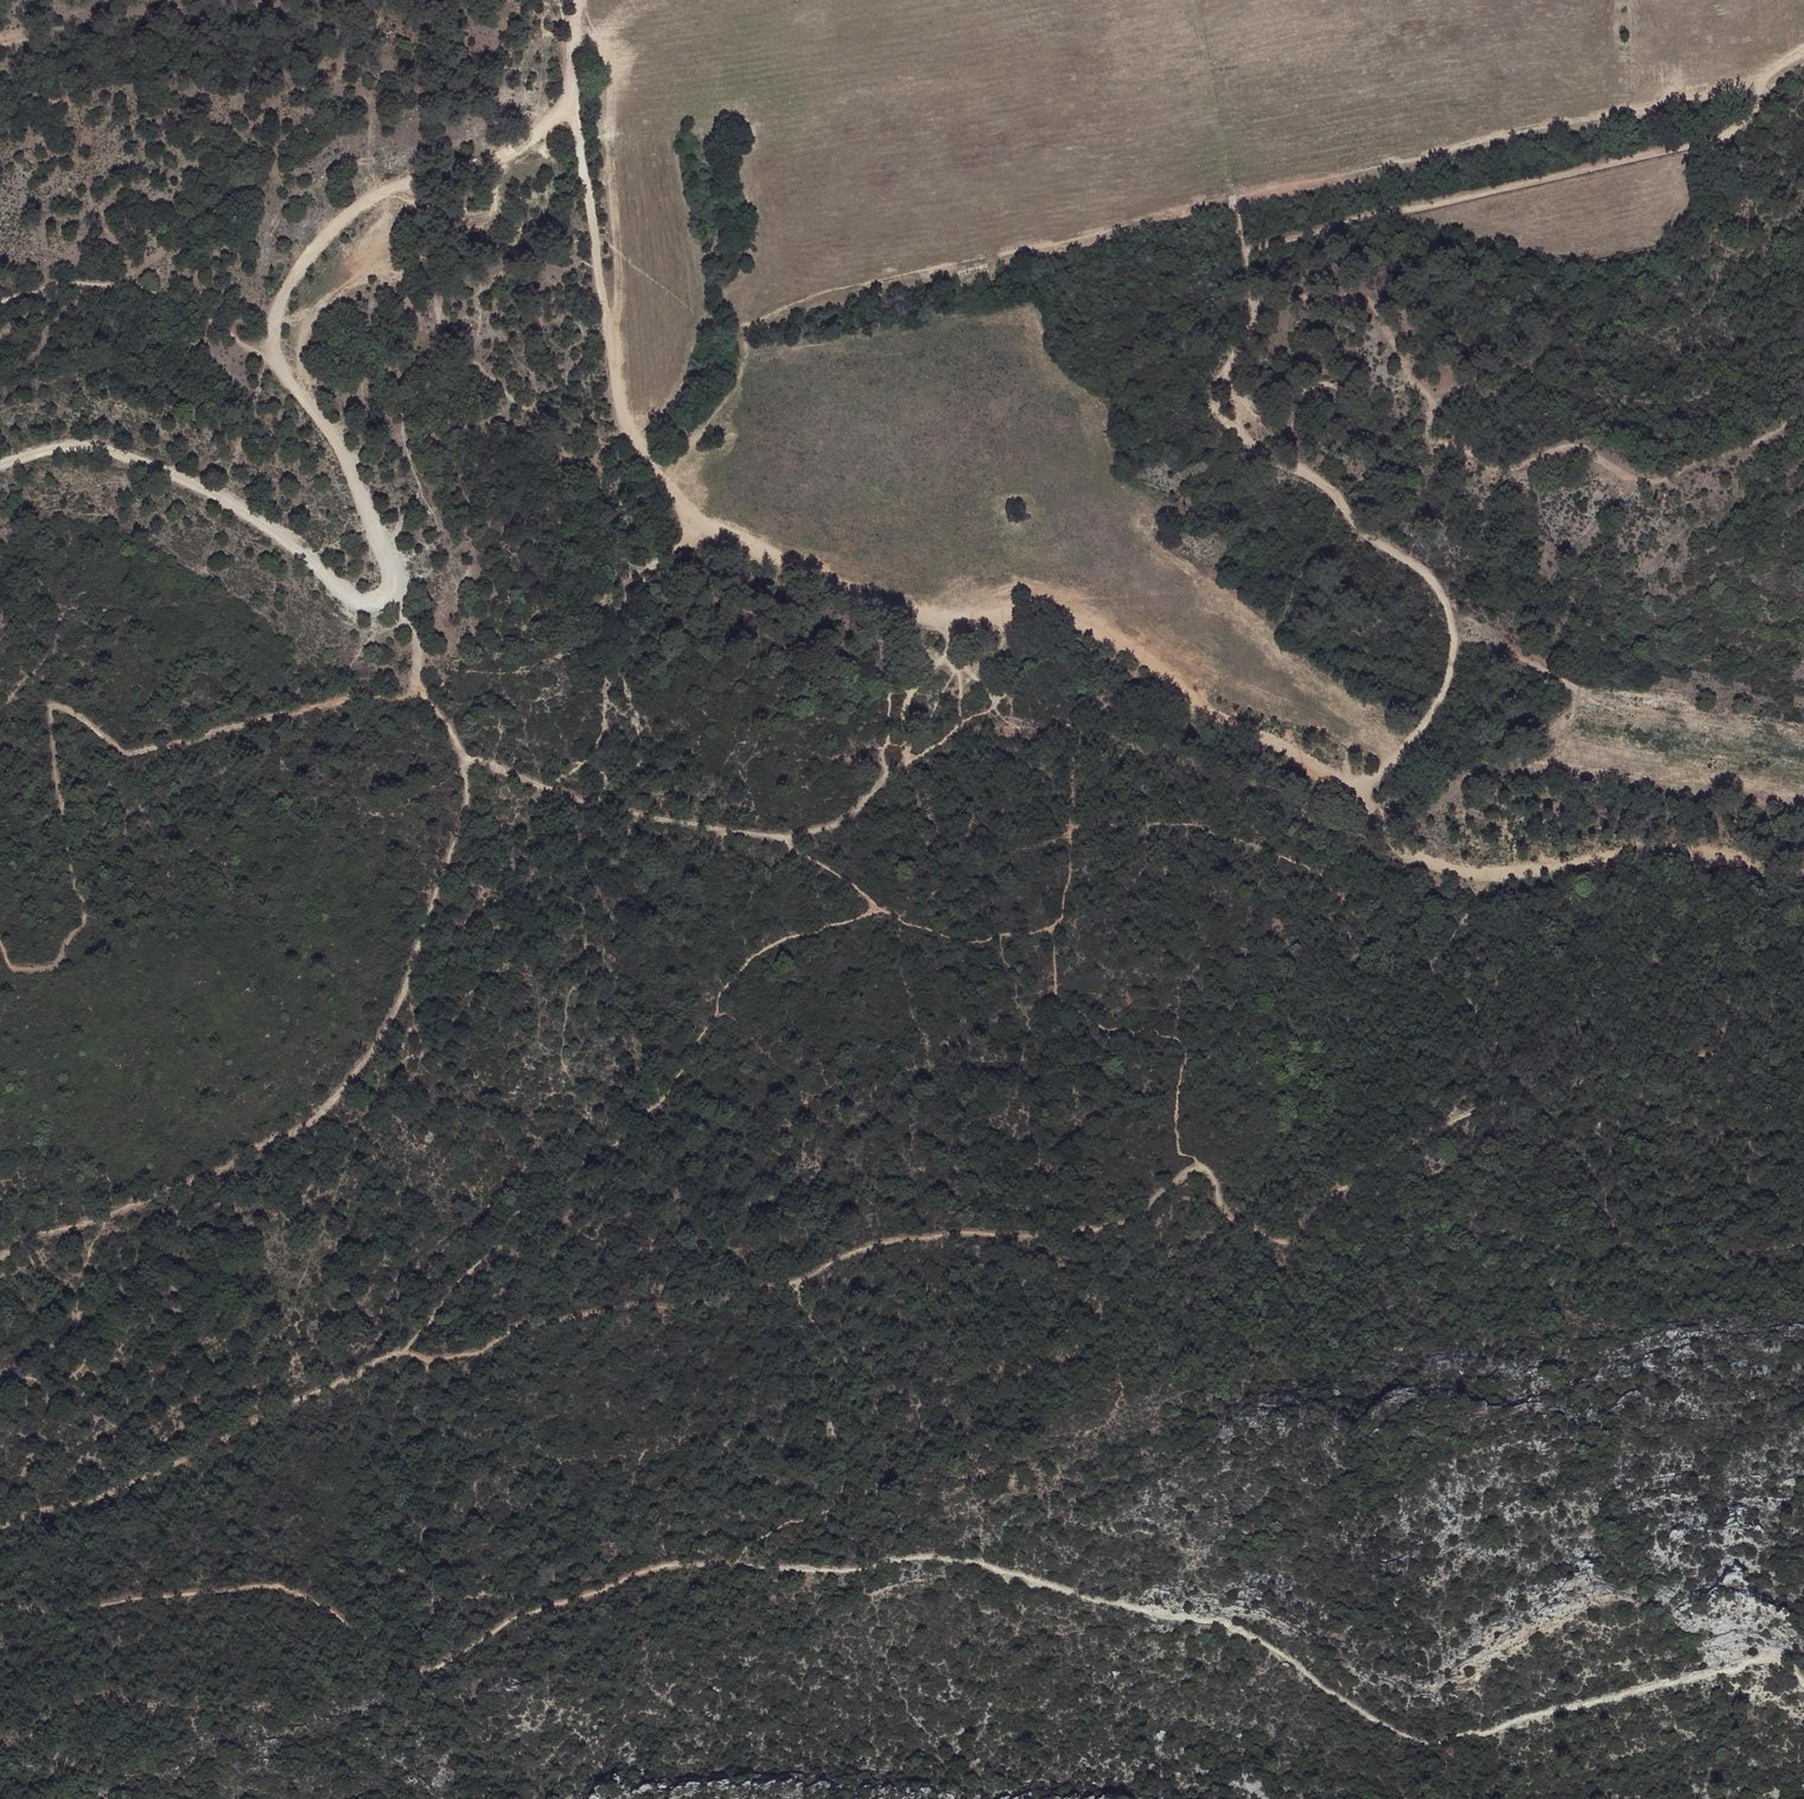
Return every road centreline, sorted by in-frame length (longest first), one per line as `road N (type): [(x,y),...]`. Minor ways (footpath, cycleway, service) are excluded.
road 1 (track): [(570,103),(615,406),(700,534),(797,566),(885,617),(961,633),(1053,623),(1085,634),(1210,716),(1351,784),(1389,772),(1402,756),(1445,690),(1460,641),(1452,610),(1428,571),(1369,538),(1232,429),(1214,402),(1218,381),(1246,339)]
road 2 (track): [(387,593),(384,545),(339,453),(274,368),(270,339),(278,303),(334,223),(384,189),(485,170),(570,103),(564,38),(573,0)]
road 3 (track): [(1351,784),(1385,839),(1461,876),(1518,876),(1629,855),(1803,872)]
road 4 (track): [(36,457),(79,447),(163,471),(230,505),(309,561),(338,594),(359,603),(387,593)]

